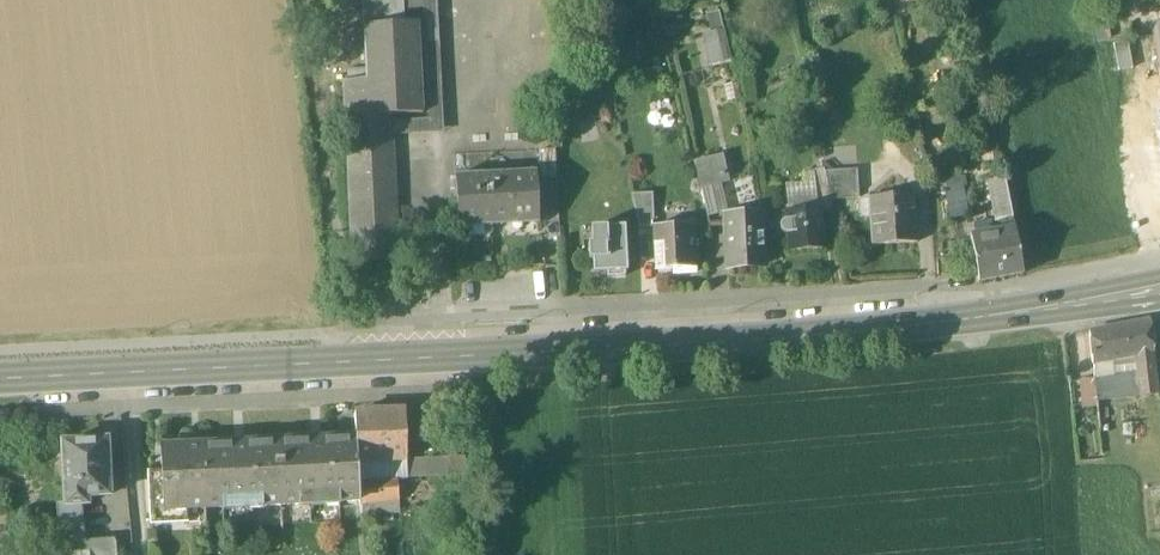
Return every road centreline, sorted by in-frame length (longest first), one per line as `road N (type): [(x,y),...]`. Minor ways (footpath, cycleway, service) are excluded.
road 1 (secondary): [(0,374),(800,334),(1159,288)]

